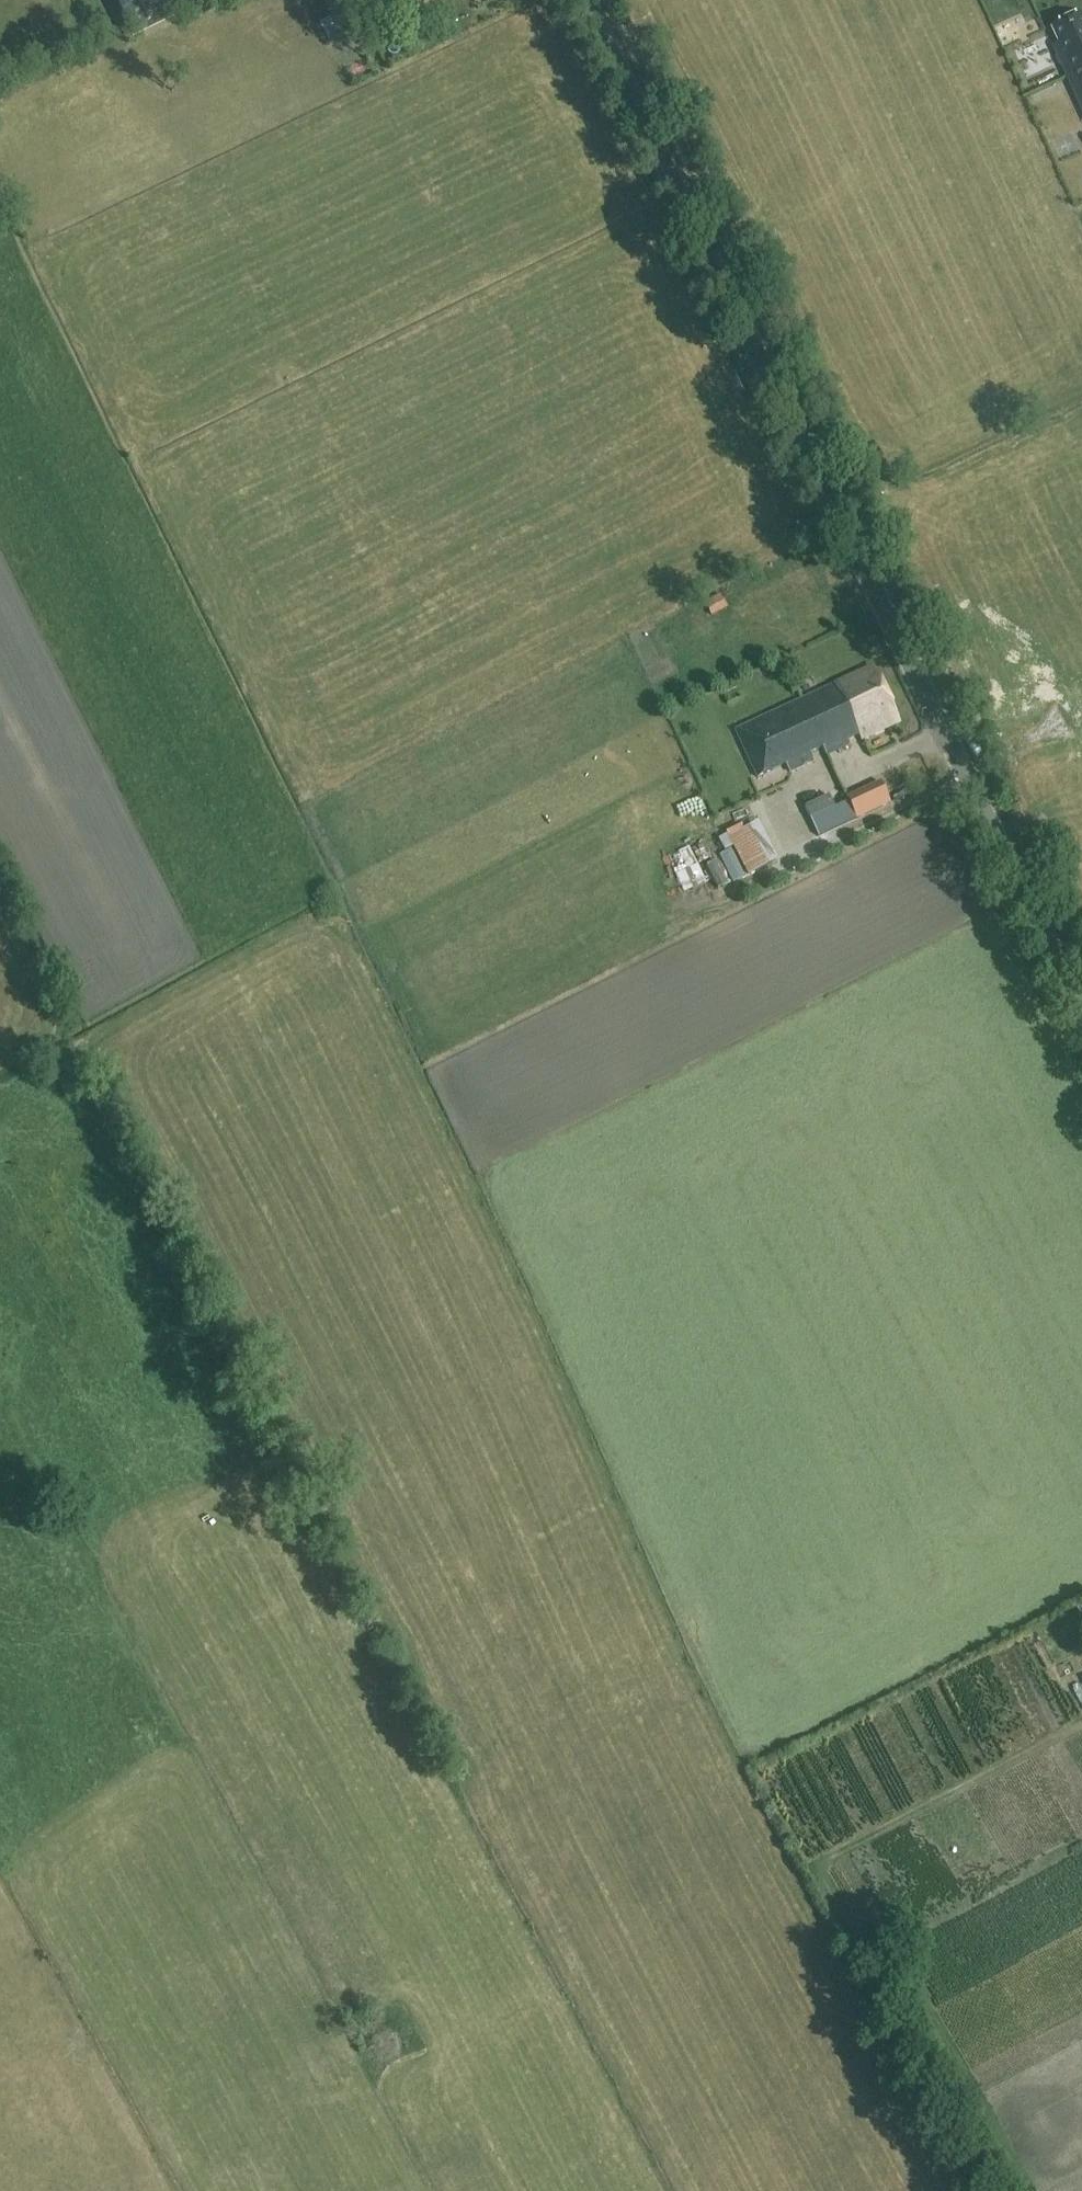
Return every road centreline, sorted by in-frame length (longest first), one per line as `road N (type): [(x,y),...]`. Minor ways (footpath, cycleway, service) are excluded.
road 1 (unclassified): [(1081,1012),(586,0)]

